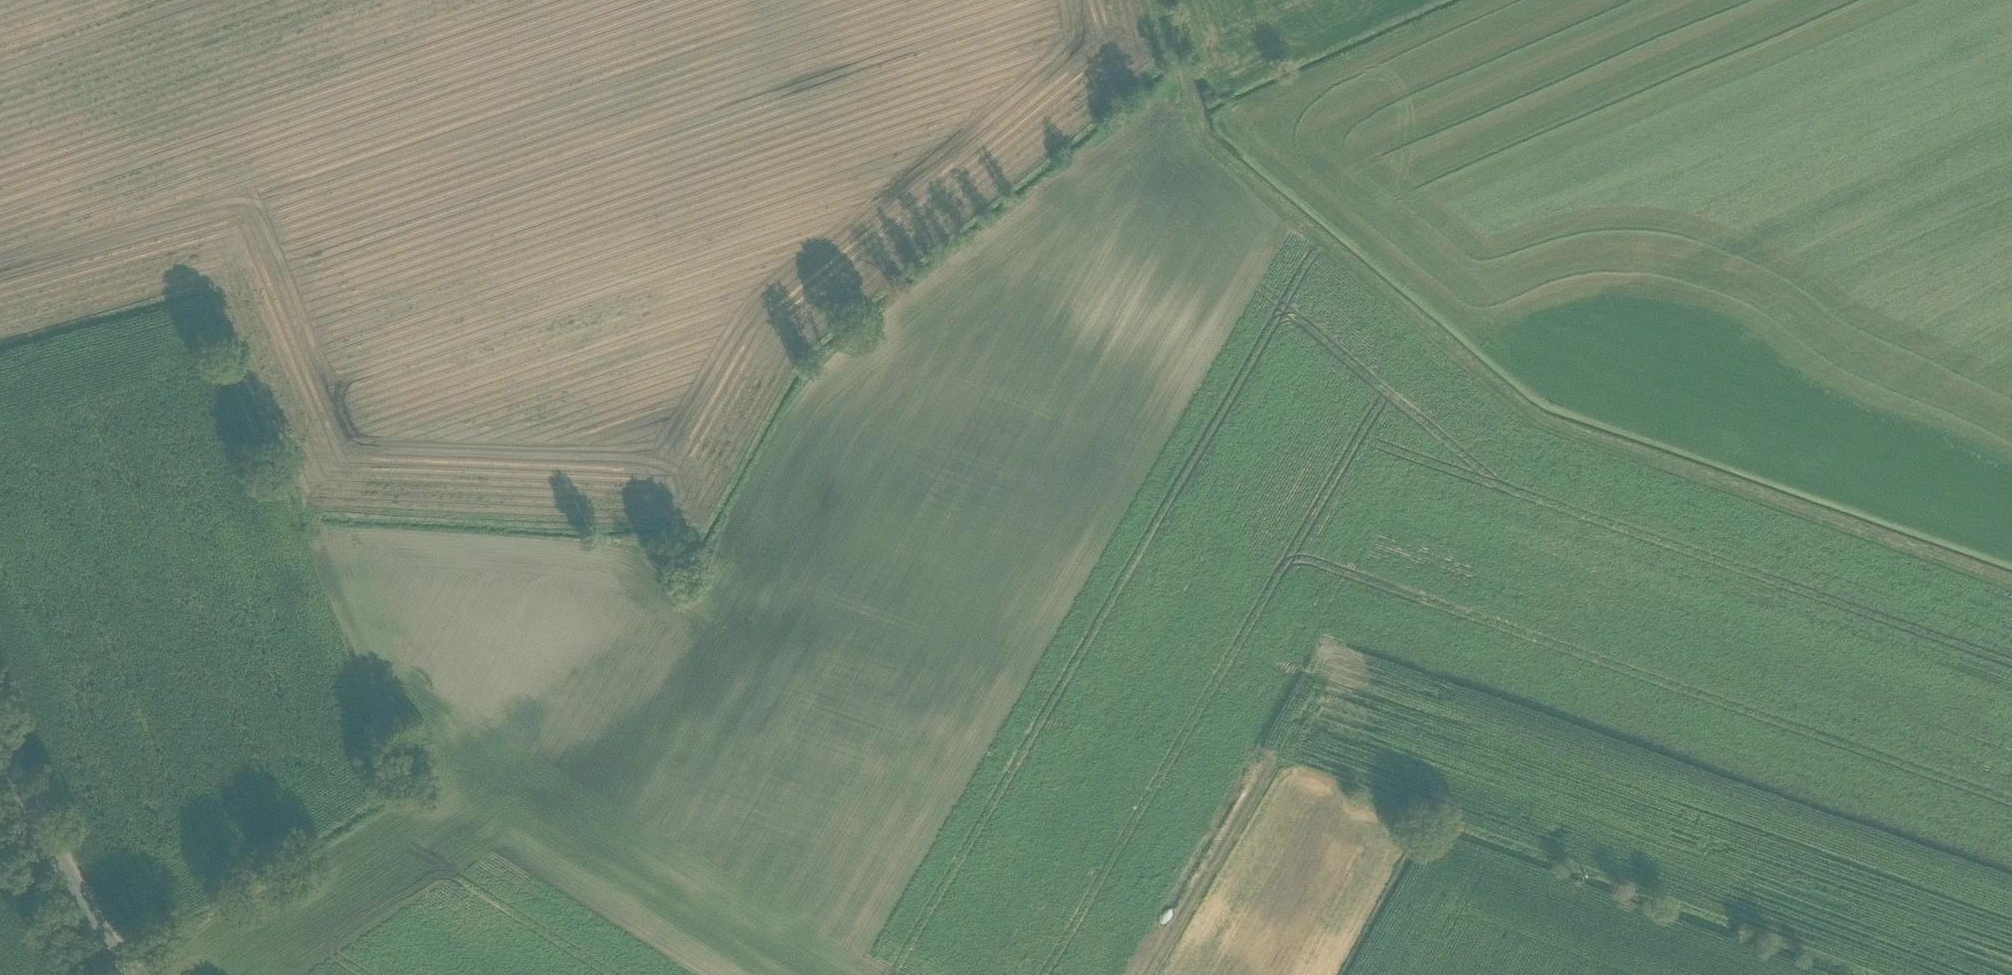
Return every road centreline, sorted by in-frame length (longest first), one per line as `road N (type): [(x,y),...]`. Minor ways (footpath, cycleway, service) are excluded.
road 1 (unclassified): [(151,974),(95,905),(0,725)]

